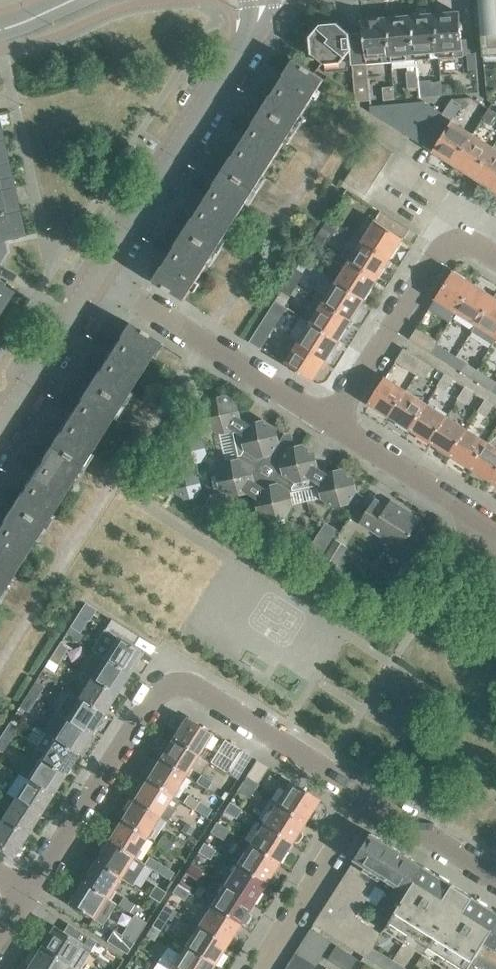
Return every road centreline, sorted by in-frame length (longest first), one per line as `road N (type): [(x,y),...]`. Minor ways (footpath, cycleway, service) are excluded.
road 1 (residential): [(29,895),(153,697),(176,683),(198,688),(368,798)]
road 2 (tertiary): [(96,274),(247,39),(262,0)]
road 3 (residential): [(331,424),(96,274)]
road 4 (residential): [(495,259),(467,242),(437,254),(331,424)]
road 5 (residential): [(259,968),(368,798)]
road 6 (residential): [(495,526),(331,424)]
road 7 (tertiary): [(0,425),(96,274)]
road 8 (residential): [(368,798),(495,876)]

